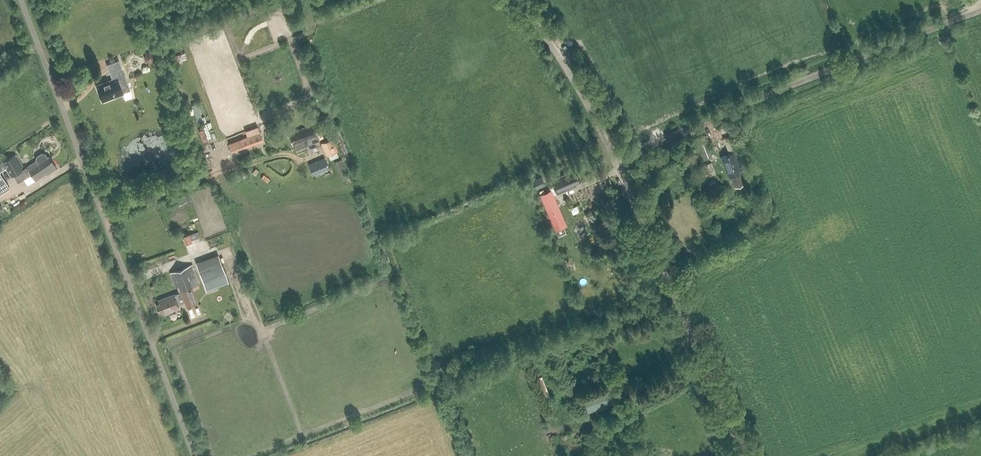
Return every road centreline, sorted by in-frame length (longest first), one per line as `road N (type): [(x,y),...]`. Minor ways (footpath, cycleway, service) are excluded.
road 1 (unclassified): [(743,455),(616,161),(560,53),(521,0)]
road 2 (unclassified): [(194,455),(21,0)]
road 3 (track): [(616,161),(980,8)]
road 4 (track): [(104,219),(276,156),(305,161)]

